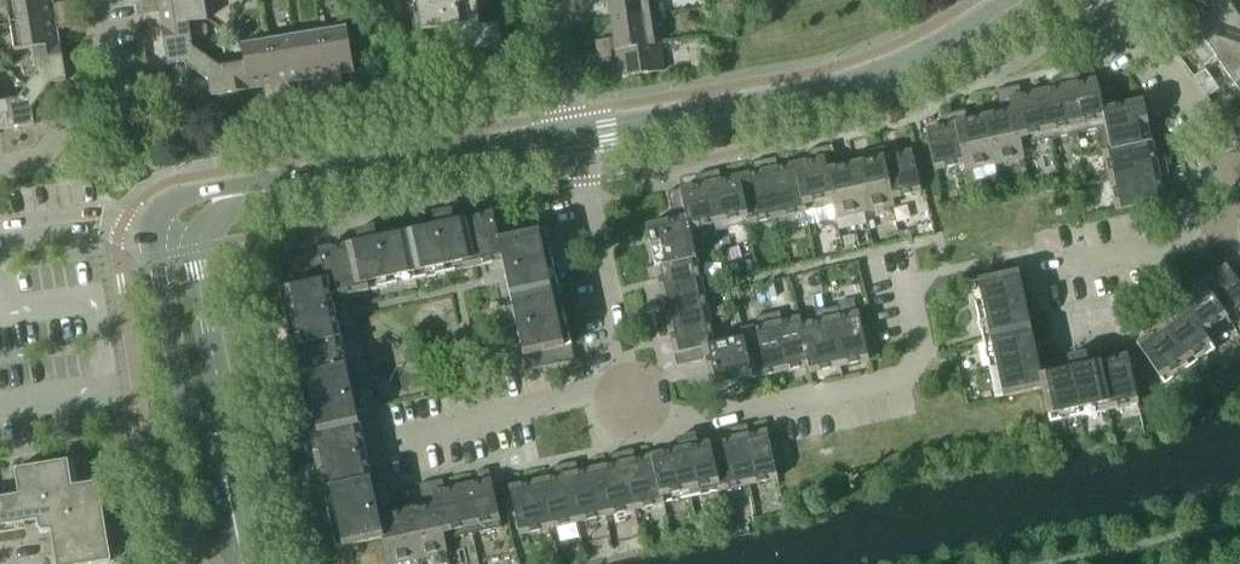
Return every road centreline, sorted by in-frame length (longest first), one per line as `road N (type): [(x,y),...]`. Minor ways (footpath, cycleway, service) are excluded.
road 1 (tertiary): [(1022,0),(894,73),(830,94),(575,141)]
road 2 (residential): [(625,385),(632,404),(677,423),(901,378),(919,355),(899,257)]
road 3 (tertiary): [(575,141),(263,190)]
road 4 (tertiary): [(158,229),(172,334),(205,456),(227,490)]
road 5 (tertiary): [(227,490),(232,453),(192,241)]
road 6 (residential): [(379,440),(625,385)]
road 7 (residential): [(625,385),(575,141)]
road 8 (residential): [(1029,251),(1094,260),(1176,244),(1224,228),(1239,194)]
road 9 (residential): [(1239,194),(1226,152),(1119,0)]
road 10 (residential): [(0,165),(32,159),(82,107),(113,52),(105,0)]
road 11 (residential): [(0,231),(72,221),(158,229)]
road 12 (residential): [(575,141),(554,0)]
road 13 (tertiary): [(263,190),(239,186),(175,199),(158,229)]

